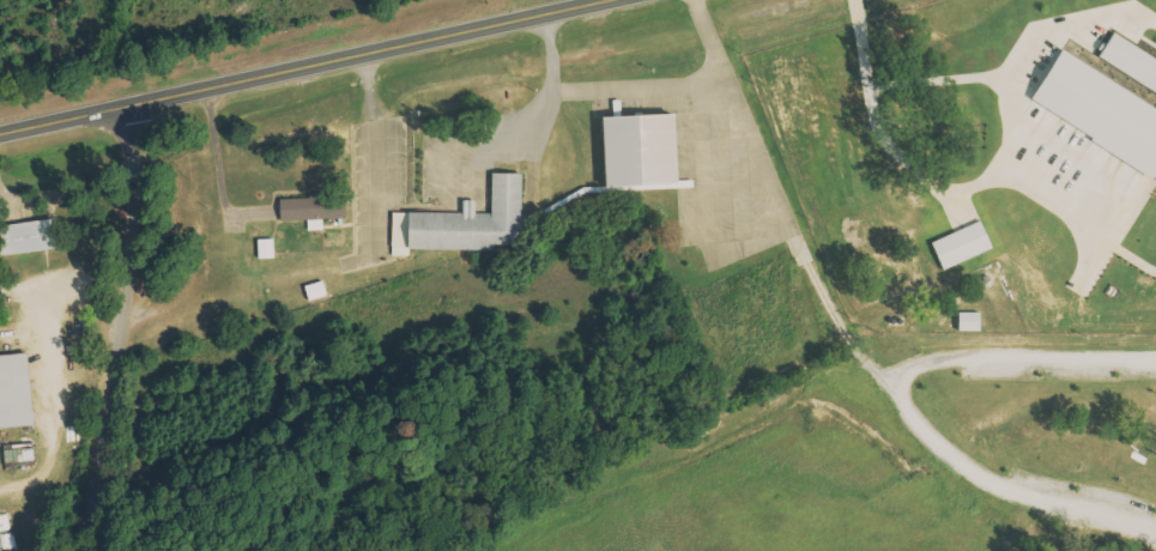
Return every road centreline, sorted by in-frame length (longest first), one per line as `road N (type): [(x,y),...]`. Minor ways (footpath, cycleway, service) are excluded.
road 1 (primary): [(550,5),(0,127)]
road 2 (residential): [(83,550),(114,405),(138,223),(133,96)]

